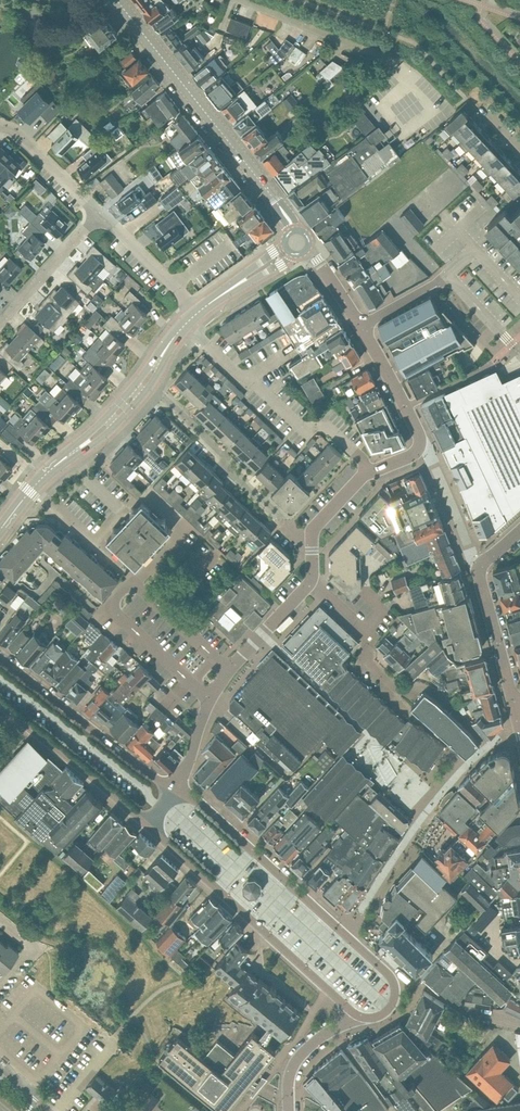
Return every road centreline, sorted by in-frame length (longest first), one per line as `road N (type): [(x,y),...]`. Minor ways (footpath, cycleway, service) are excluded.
road 1 (residential): [(354,1013),(374,1018),(389,1010),(391,978),(176,788)]
road 2 (tertiary): [(291,230),(116,0)]
road 3 (residential): [(147,827),(354,1013)]
road 4 (residential): [(415,125),(433,111),(395,62),(239,0)]
road 5 (residential): [(368,472),(327,429),(299,425),(186,325)]
road 6 (residential): [(420,447),(373,346),(308,250)]
road 7 (residential): [(176,788),(0,658)]
road 8 (residential): [(0,705),(147,827)]
road 9 (residential): [(311,582),(365,629),(367,662),(416,698)]
road 10 (residential): [(134,585),(114,607),(119,617),(209,699)]
road 11 (residential): [(517,718),(480,570)]
road 12 (residential): [(100,215),(0,325)]
road 13 (residential): [(198,313),(100,215)]
road 14 (unclassified): [(480,570),(420,447)]
road 15 (residential): [(100,215),(19,133),(0,126)]
road 16 (residential): [(311,582),(314,529),(368,472)]
road 17 (tertiary): [(73,451),(120,422),(160,359)]
road 18 (residential): [(230,671),(134,585)]
road 19 (tertiary): [(160,359),(73,451)]
road 20 (residential): [(33,487),(127,571)]
road 21 (residential): [(354,1013),(296,1061),(289,1110)]
road 22 (residential): [(147,491),(179,522),(180,532),(134,585)]
road 23 (residential): [(230,671),(311,582)]

